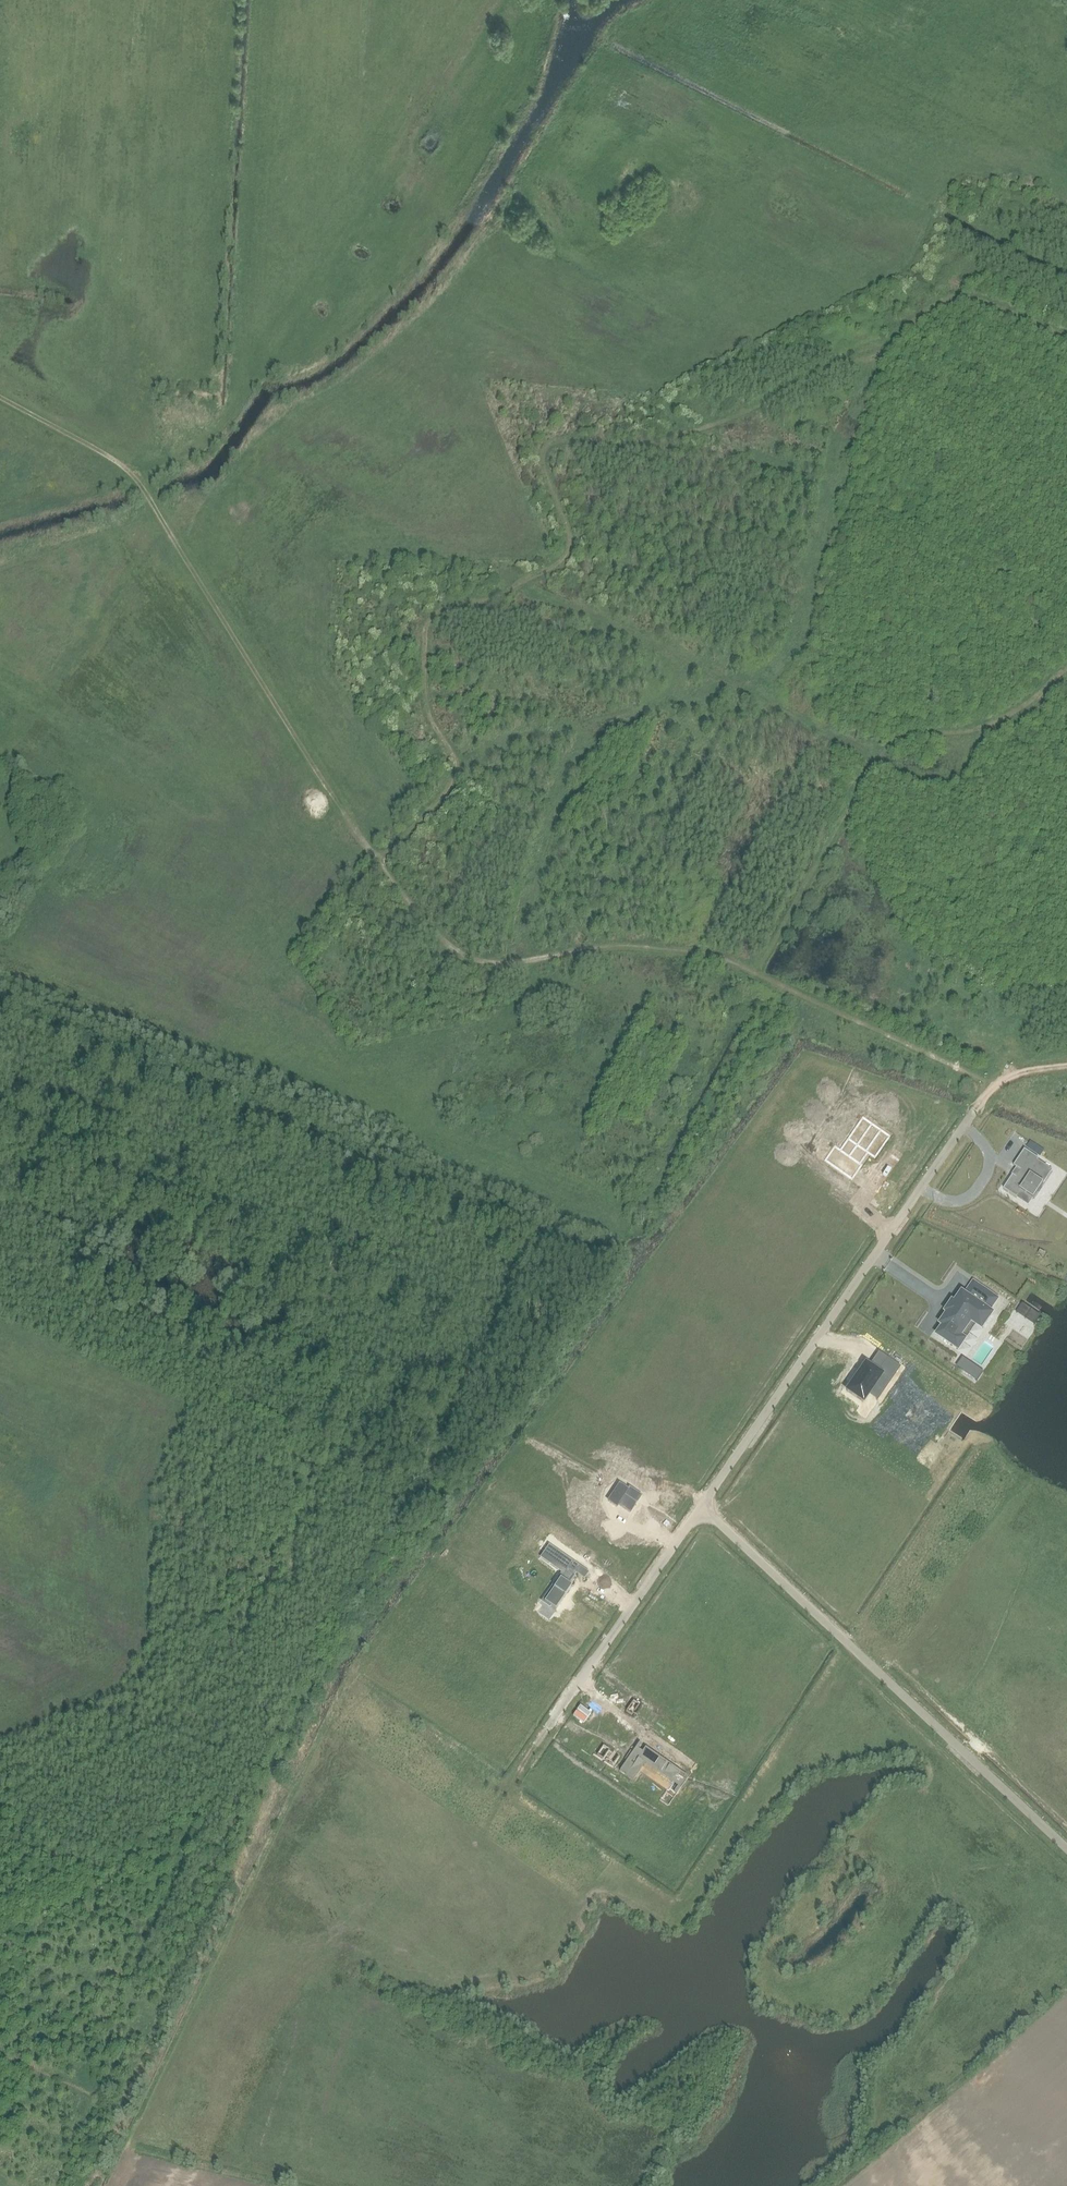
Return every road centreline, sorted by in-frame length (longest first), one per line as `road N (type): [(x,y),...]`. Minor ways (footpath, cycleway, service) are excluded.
road 1 (track): [(0,398),(136,478),(339,808)]
road 2 (residential): [(1066,1850),(700,1508)]
road 3 (residential): [(974,1110),(700,1508)]
road 4 (residential): [(700,1508),(538,1741)]

